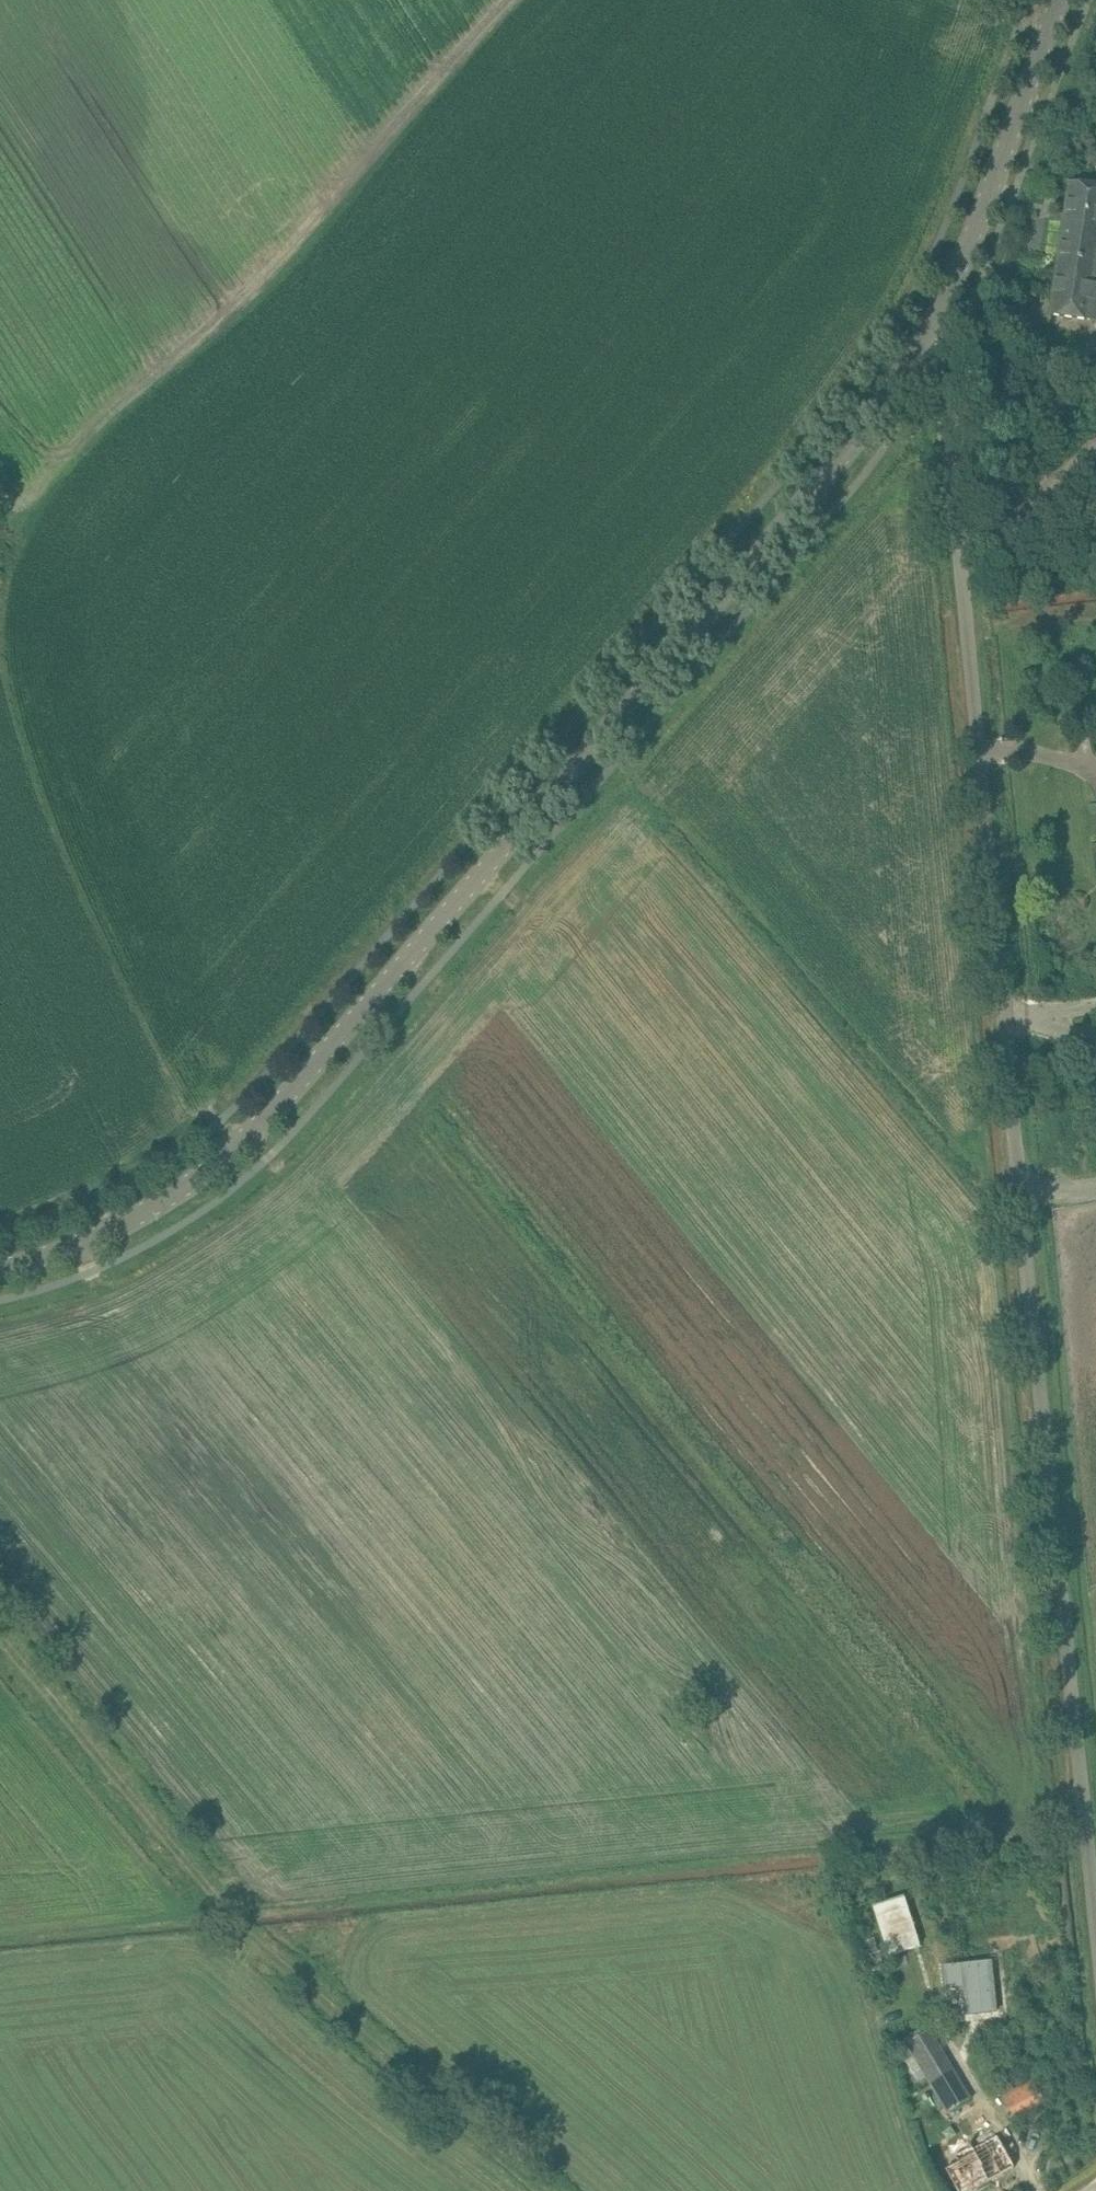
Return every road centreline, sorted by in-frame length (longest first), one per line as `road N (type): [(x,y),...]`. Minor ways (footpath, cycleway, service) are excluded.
road 1 (unclassified): [(1095,1924),(937,367),(918,349)]
road 2 (unclassified): [(0,1267),(102,1235),(216,1164),(262,1121),(863,430),(918,349)]
road 3 (track): [(0,1640),(235,1922),(545,2190)]
road 4 (unclassified): [(918,349),(953,281),(1060,0)]

